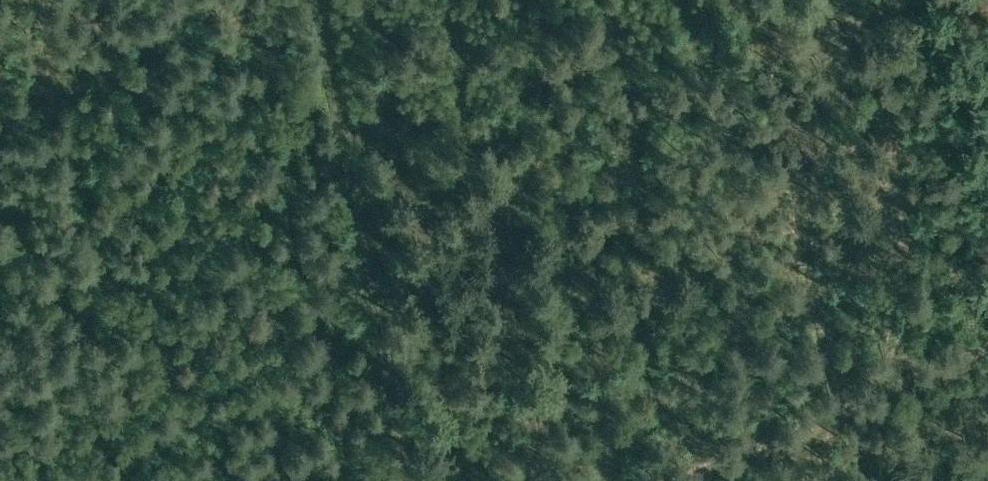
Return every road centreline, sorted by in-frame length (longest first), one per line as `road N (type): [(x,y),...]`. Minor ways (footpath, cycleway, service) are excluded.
road 1 (track): [(408,480),(313,0)]
road 2 (track): [(681,480),(987,348)]

